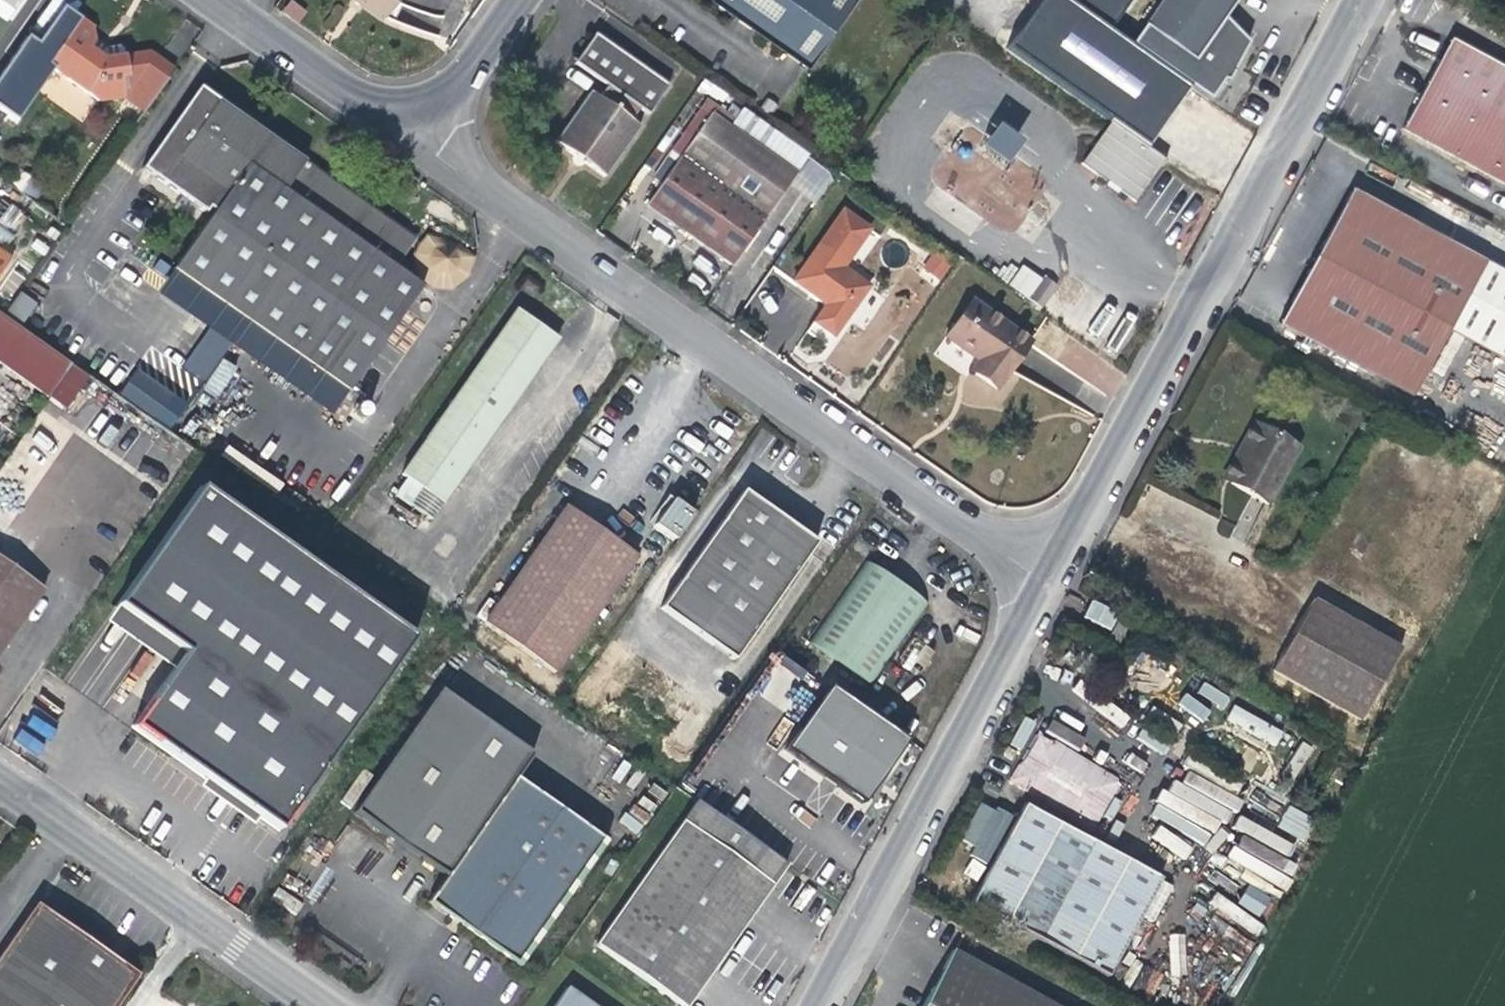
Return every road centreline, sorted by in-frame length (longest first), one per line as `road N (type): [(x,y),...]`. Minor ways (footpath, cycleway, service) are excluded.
road 1 (unclassified): [(410,135),(1034,570)]
road 2 (residential): [(1034,570),(1345,0)]
road 3 (residential): [(797,1005),(1034,570)]
road 4 (residential): [(0,782),(320,1005)]
road 5 (unclassified): [(217,0),(410,135)]
road 6 (unclassified): [(410,135),(505,0)]

